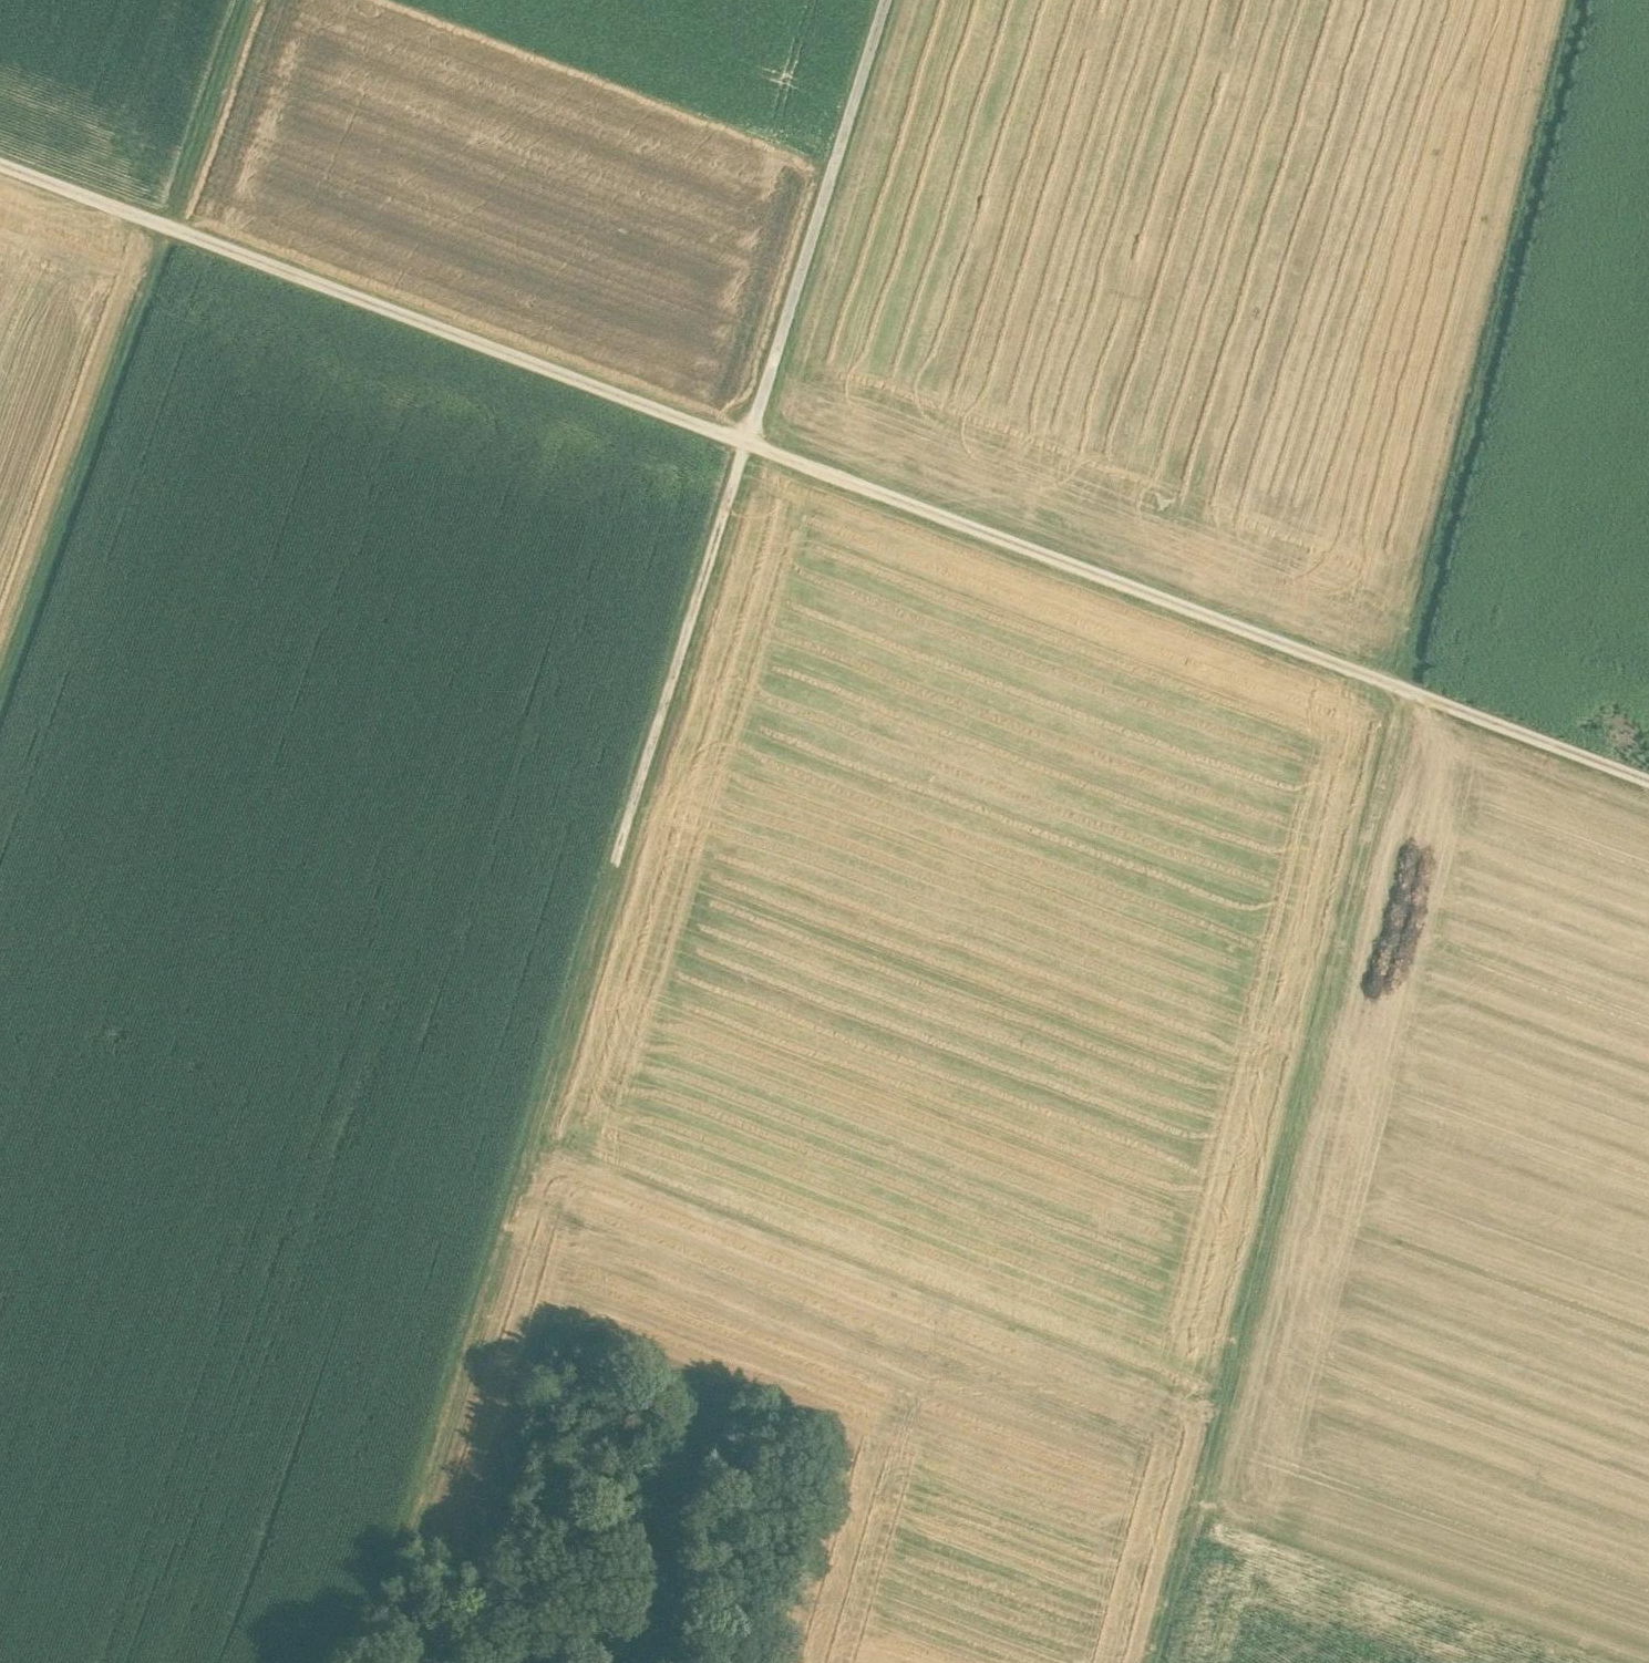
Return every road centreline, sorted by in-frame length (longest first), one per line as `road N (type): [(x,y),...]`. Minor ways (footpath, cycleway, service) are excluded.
road 1 (track): [(1587,0),(1151,1662)]
road 2 (track): [(746,442),(371,1662)]
road 3 (track): [(1648,780),(746,442)]
road 4 (track): [(746,442),(0,166)]
road 5 (track): [(250,0),(0,705)]
road 6 (track): [(885,0),(746,442)]

